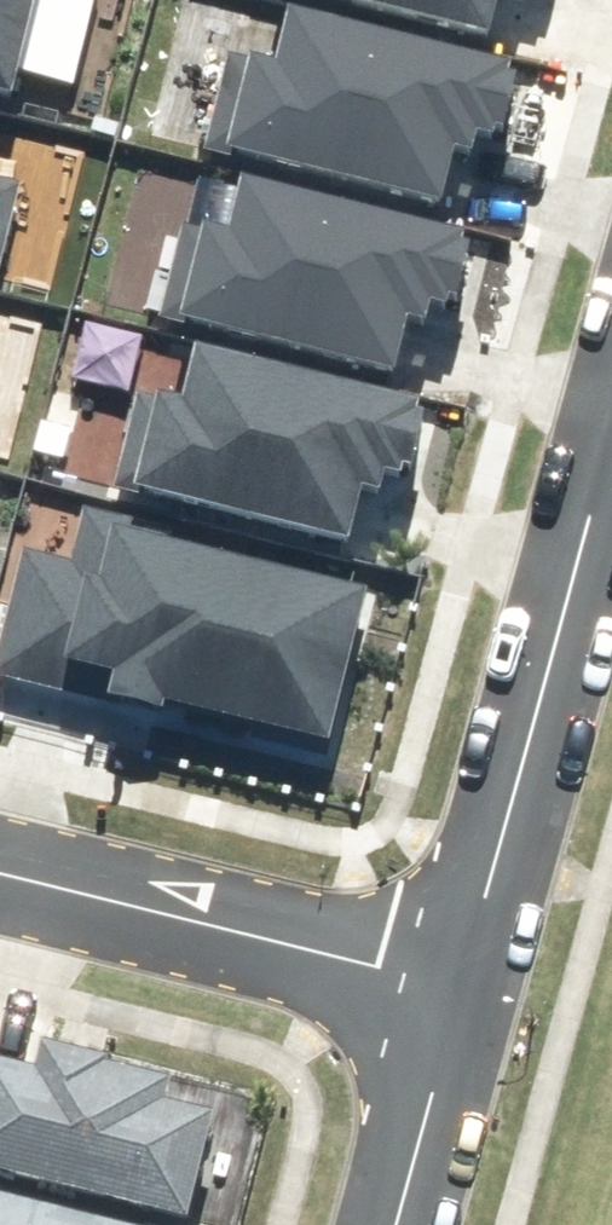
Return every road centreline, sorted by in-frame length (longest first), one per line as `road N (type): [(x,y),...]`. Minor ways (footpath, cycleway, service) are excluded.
road 1 (residential): [(611,426),(455,986)]
road 2 (residential): [(455,986),(0,865)]
road 3 (residential): [(455,986),(391,1224)]

